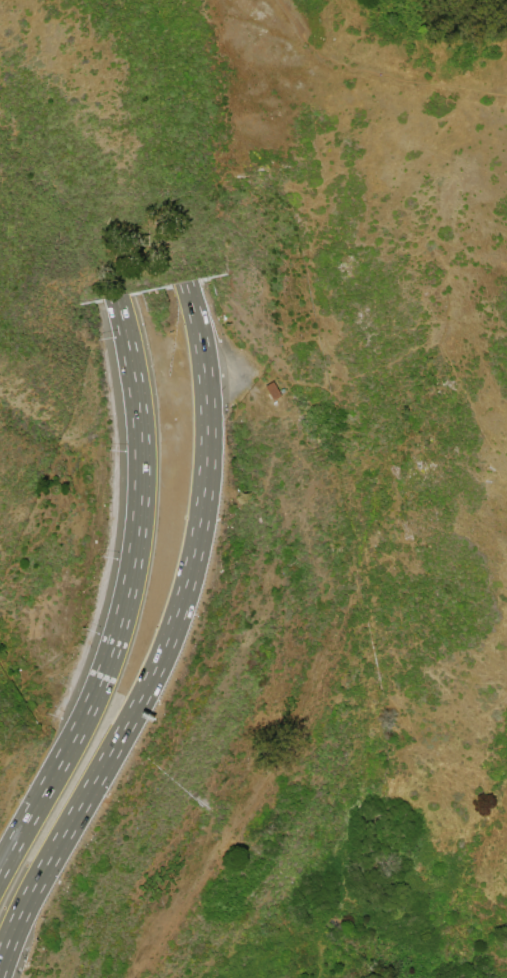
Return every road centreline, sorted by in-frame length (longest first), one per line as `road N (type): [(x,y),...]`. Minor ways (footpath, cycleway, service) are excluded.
road 1 (motorway): [(0,958),(153,669),(184,582),(205,460),(202,366),(186,280)]
road 2 (motorway): [(117,294),(140,436),(127,591),(87,709),(0,867)]

